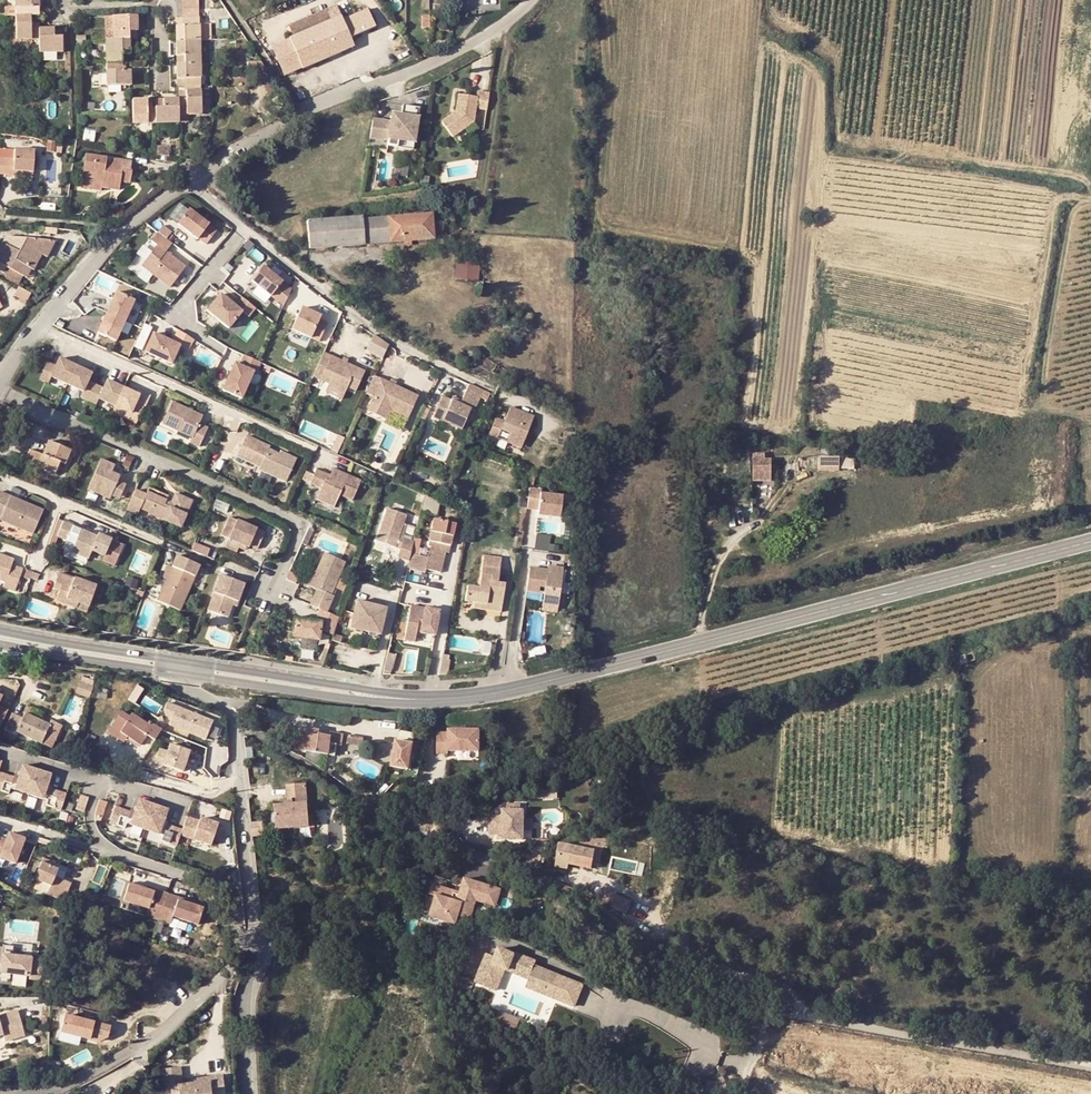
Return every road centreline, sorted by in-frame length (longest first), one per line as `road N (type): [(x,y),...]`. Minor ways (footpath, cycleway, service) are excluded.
road 1 (secondary): [(1090,540),(486,696),(430,700)]
road 2 (track): [(1090,199),(1054,205),(1026,409),(1041,403),(1077,208)]
road 3 (unclassified): [(1090,1064),(775,1014),(738,1093)]
road 4 (residential): [(0,392),(293,519),(297,533),(272,594)]
road 5 (residential): [(533,0),(483,39),(281,123),(191,180)]
road 6 (track): [(1090,192),(1077,176),(877,143),(893,0)]
road 7 (residential): [(39,328),(317,449)]
road 8 (residential): [(245,229),(379,330),(497,391)]
road 9 (residential): [(187,674),(234,727),(256,939)]
road 10 (residential): [(236,939),(224,977),(130,1052),(40,1093)]
road 11 (residential): [(99,779),(90,816),(104,847),(226,888),(236,939)]
road 12 (secondary): [(430,700),(188,662)]
road 13 (secondary): [(187,674),(364,700),(430,700)]
road 14 (residential): [(191,180),(119,234),(39,328)]
road 15 (track): [(498,29),(503,45),(470,228)]
road 16 (secondary): [(188,662),(0,631)]
road 17 (secondary): [(0,645),(187,674)]
road 18 (residential): [(245,229),(183,310),(188,326),(225,352)]
road 19 (residential): [(256,939),(249,1093)]
road 20 (track): [(308,254),(215,185),(191,180)]

